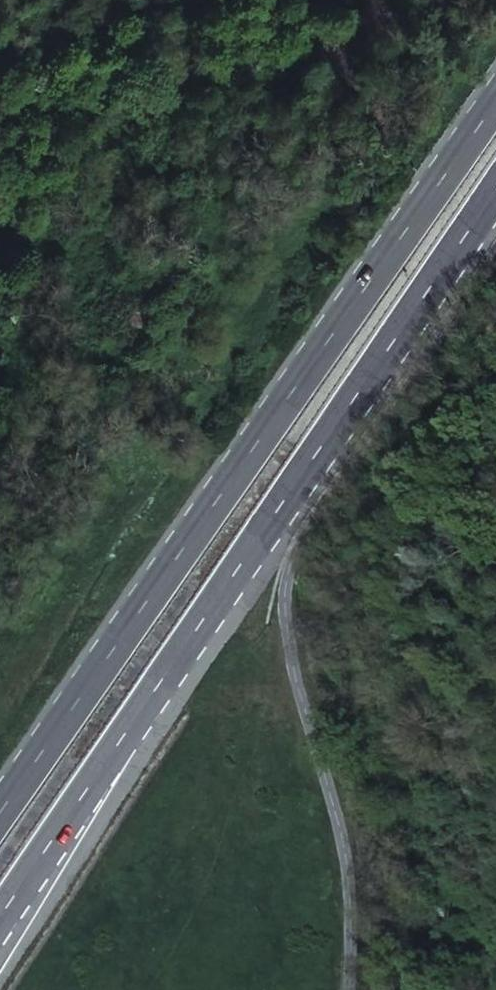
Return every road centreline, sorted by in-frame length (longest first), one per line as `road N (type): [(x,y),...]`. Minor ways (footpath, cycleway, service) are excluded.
road 1 (secondary): [(0,922),(495,189)]
road 2 (secondary): [(495,90),(0,805)]

